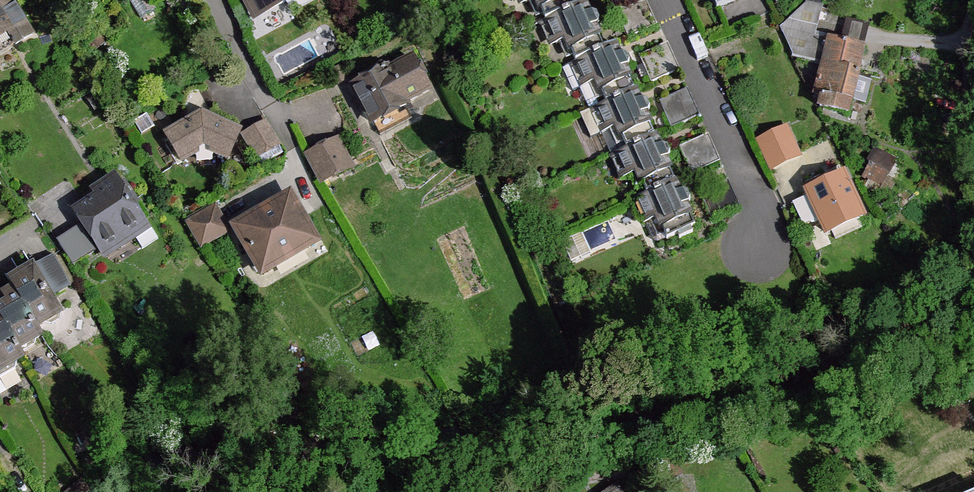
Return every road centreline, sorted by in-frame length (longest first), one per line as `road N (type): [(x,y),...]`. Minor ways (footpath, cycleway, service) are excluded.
road 1 (residential): [(667,0),(758,206),(760,250)]
road 2 (residential): [(208,0),(288,138)]

